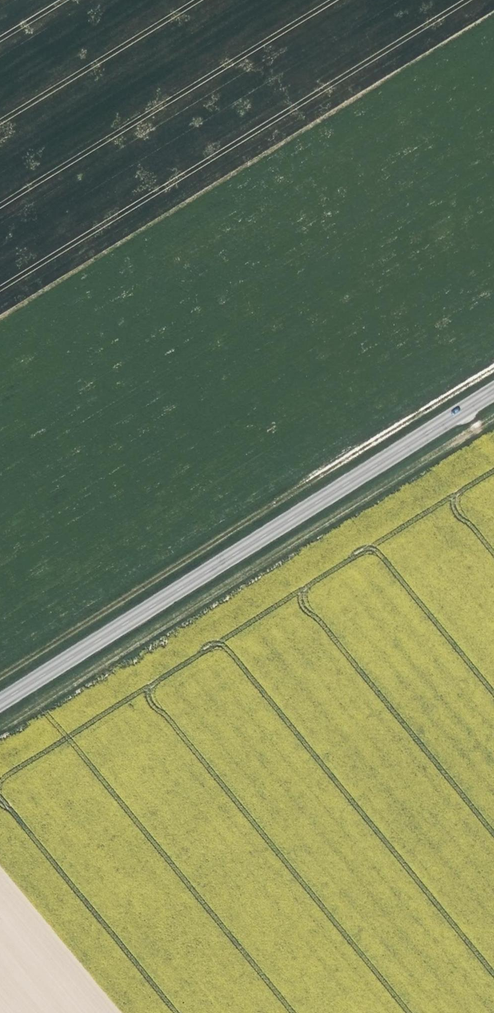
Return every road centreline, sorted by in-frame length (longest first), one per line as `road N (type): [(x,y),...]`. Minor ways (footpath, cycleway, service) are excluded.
road 1 (track): [(0,730),(493,417)]
road 2 (track): [(493,364),(0,676)]
road 3 (secondary): [(0,704),(493,393)]

